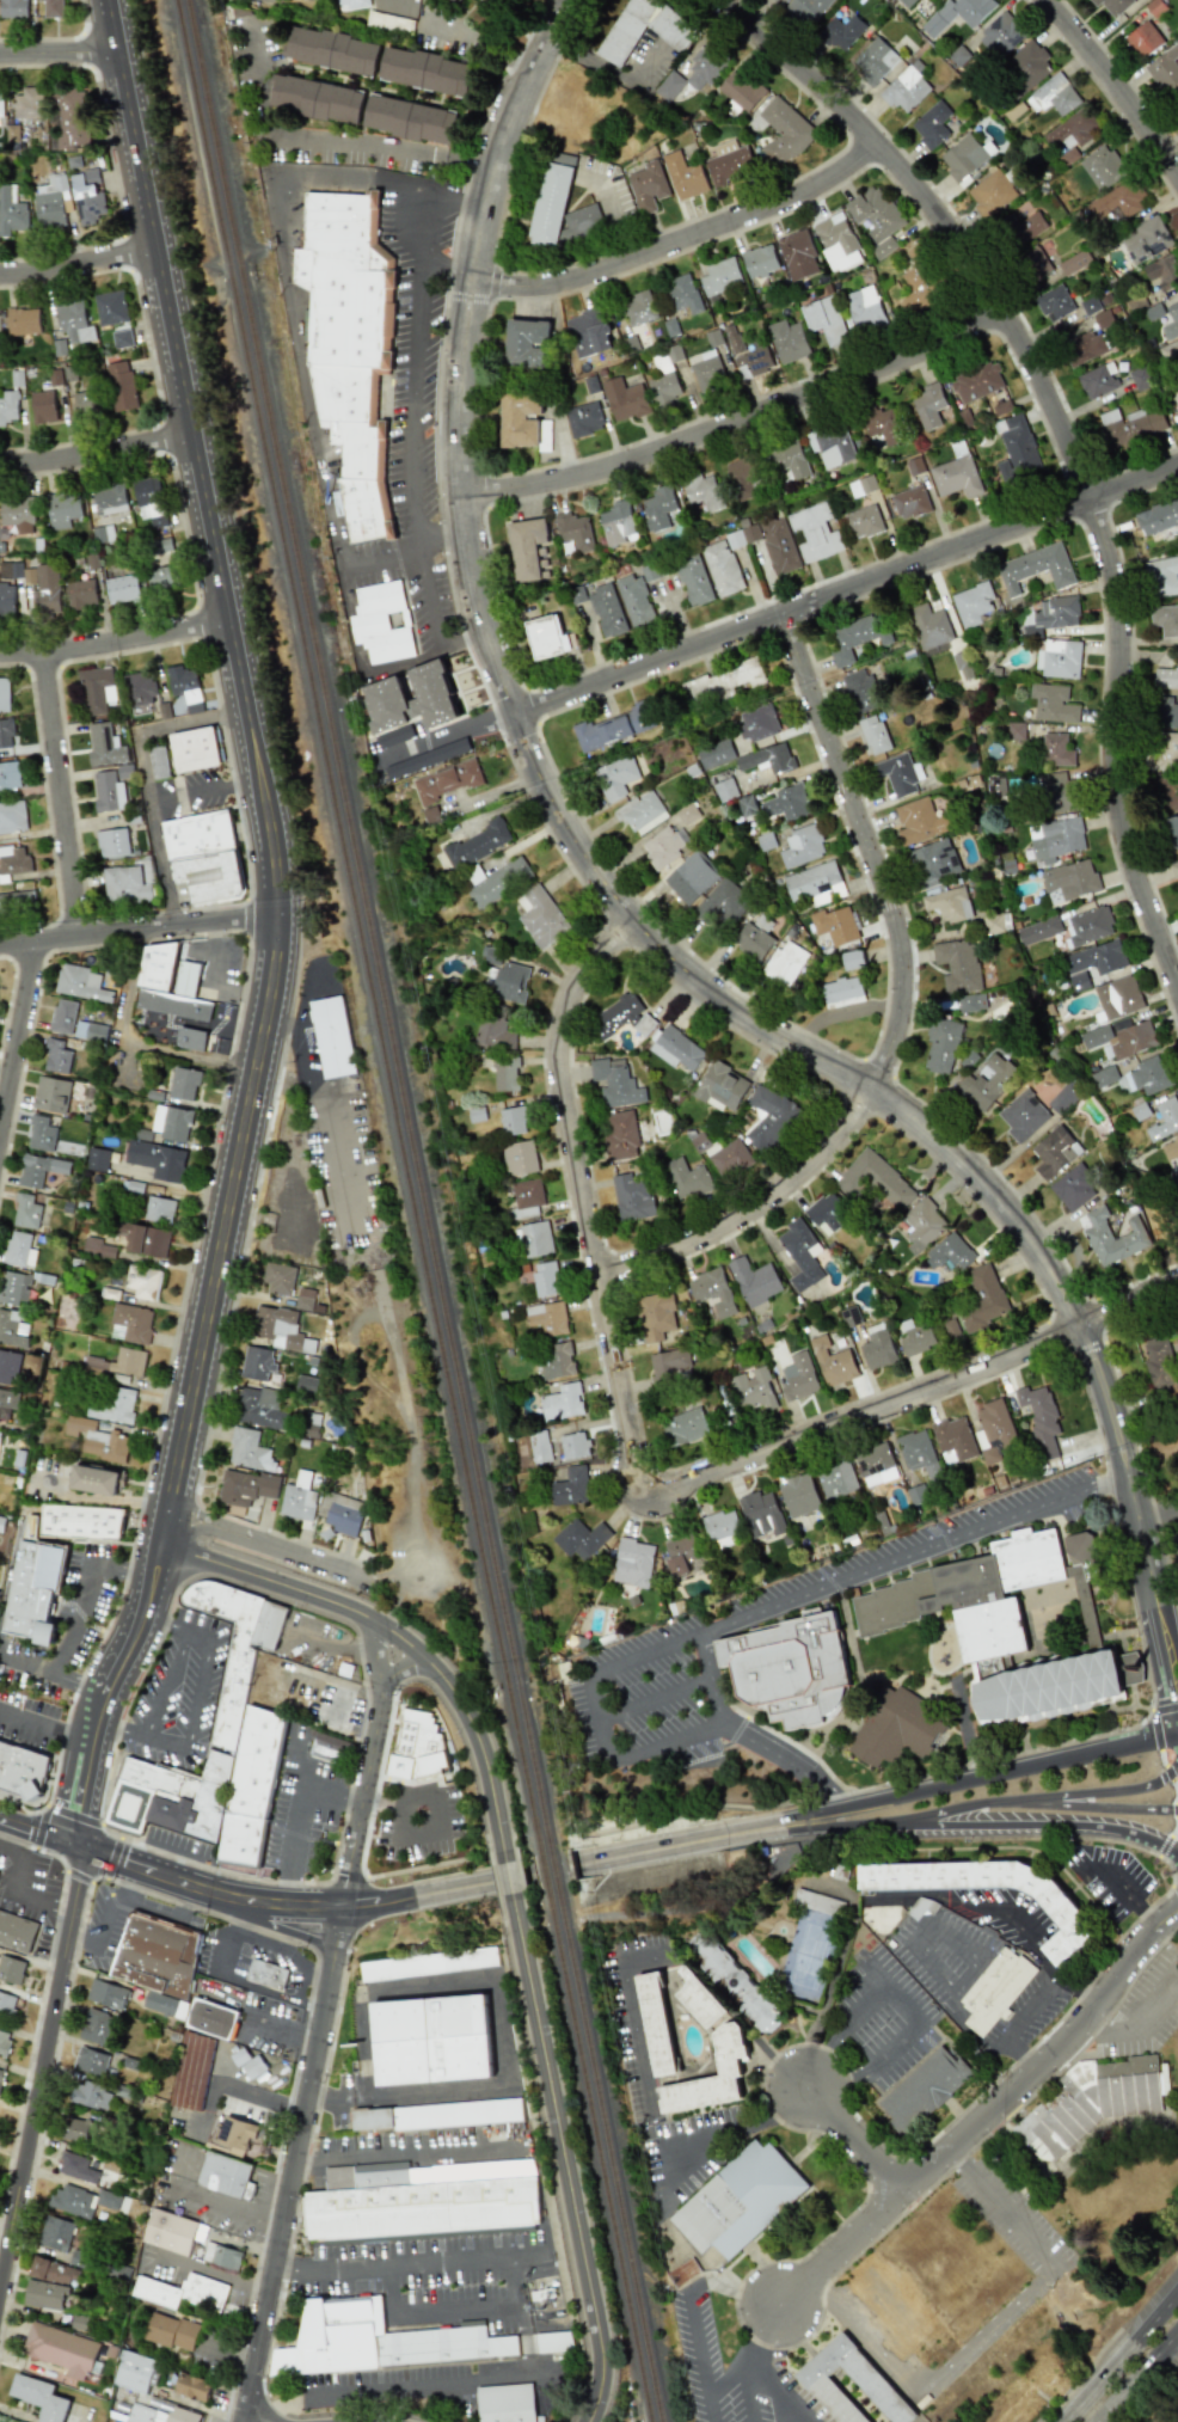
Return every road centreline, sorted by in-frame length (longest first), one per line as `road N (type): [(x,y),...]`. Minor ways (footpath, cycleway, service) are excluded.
road 1 (residential): [(516,713),(581,846),(674,958),(738,1011),(910,1117),(1021,1231),(1078,1326),(1111,1414),(1177,1720)]
road 2 (residential): [(714,0),(877,141),(967,258),(1031,370),(1088,499),(1110,571),(1119,646),(1118,815),(1177,995)]
road 3 (tertiary): [(105,0),(282,910)]
road 4 (residential): [(783,614),(894,915),(902,965),(889,1047),(836,1132),(789,1182),(695,1241),(597,1280)]
road 5 (residential): [(573,0),(505,160),(462,416),(459,492),(516,713)]
road 6 (residential): [(516,713),(1177,466)]
road 7 (tertiary): [(282,910),(270,1017),(162,1545)]
road 8 (residential): [(634,916),(573,987),(557,1066),(642,1501)]
road 9 (residential): [(642,1501),(958,1380),(1177,1280)]
road 10 (residential): [(459,492),(607,468),(944,339),(994,309)]
road 11 (residential): [(780,2308),(1033,2079),(1103,2000),(1152,1927)]
road 12 (secondary): [(331,1962),(241,2421)]
road 13 (tertiary): [(162,1545),(319,1598),(422,1664),(470,1736),(490,1826)]
road 14 (tertiary): [(510,1933),(603,2362)]
road 15 (secondary): [(1177,1736),(753,1829)]
road 16 (residential): [(75,1846),(72,1907),(0,2270)]
road 17 (residential): [(877,141),(794,195),(563,284),(480,281)]
road 18 (secondary): [(340,1912),(753,1829)]
road 19 (tertiary): [(162,1545),(148,1608),(100,1715),(75,1846)]
road 20 (residential): [(373,1627),(381,1684),(340,1912)]
road 21 (residential): [(43,652),(79,934)]
road 22 (residential): [(282,910),(0,944)]
road 23 (secondary): [(909,1823),(989,1805),(1130,1791),(1149,1786),(1177,1758)]
road 24 (secondary): [(909,1823),(1119,1828),(1177,1856)]
road 25 (residential): [(0,654),(86,649),(226,617)]
road 26 (residential): [(1041,0),(1177,180)]
road 27 (secondary): [(75,1846),(209,1891),(286,1907)]
road 28 (residential): [(0,467),(96,458),(192,429)]
road 29 (secondary): [(989,1805),(1177,1810)]
road 30 (residential): [(35,940),(0,1114)]
road 31 (secondary): [(1177,2291),(1061,2421)]
road 32 (residential): [(0,272),(159,247)]
road 33 (secondary): [(753,1829),(909,1823)]
road 34 (residential): [(805,2091),(901,2196)]
road 35 (secondary): [(1095,2421),(1177,2333)]

